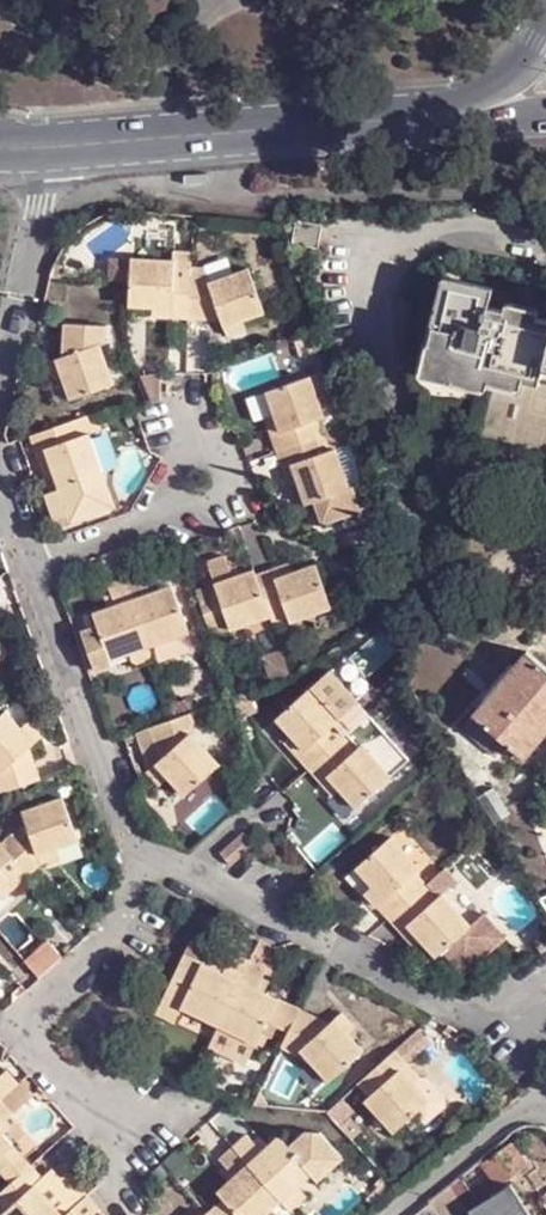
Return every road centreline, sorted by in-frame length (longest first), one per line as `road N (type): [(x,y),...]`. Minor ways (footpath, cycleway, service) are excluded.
road 1 (tertiary): [(0,152),(405,125)]
road 2 (residential): [(545,1109),(505,1121),(391,1214)]
road 3 (tertiary): [(545,39),(503,87),(405,125)]
road 4 (tertiary): [(405,125),(545,113)]

